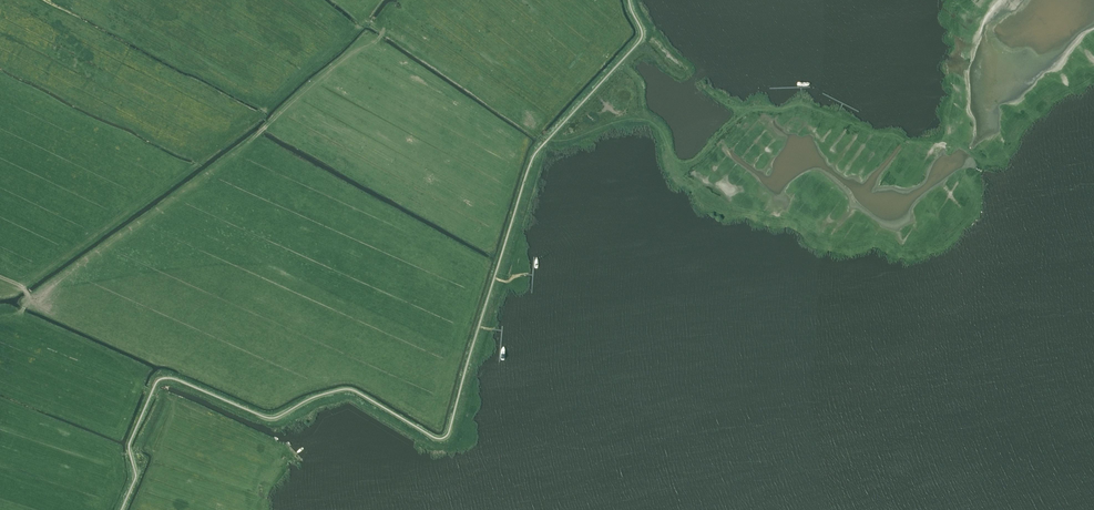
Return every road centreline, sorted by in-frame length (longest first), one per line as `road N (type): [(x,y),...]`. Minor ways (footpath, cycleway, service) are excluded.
road 1 (track): [(548,140),(637,119),(651,123),(688,162),(741,115),(799,104),(876,134),(941,140),(952,99),(950,15),(964,0)]

